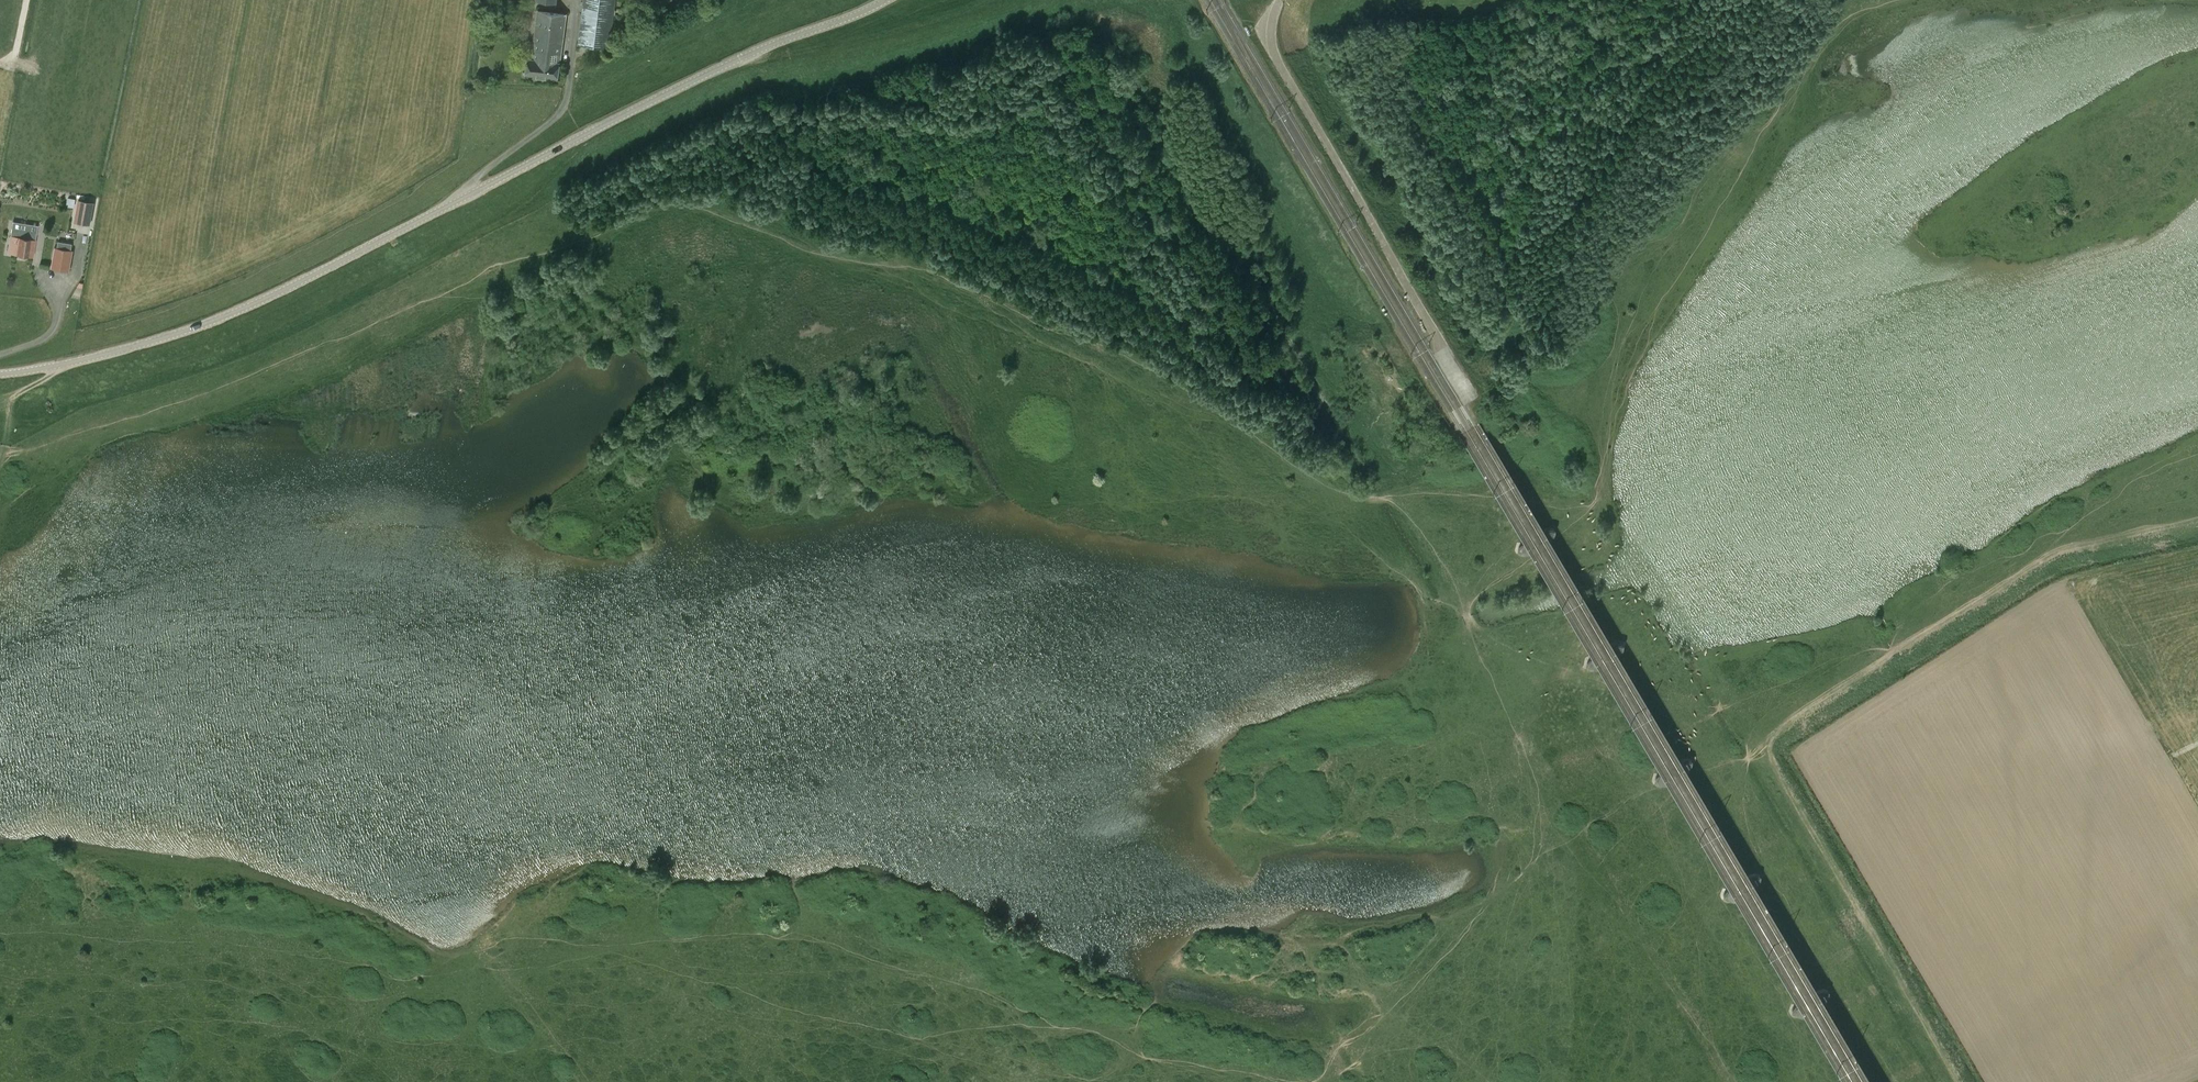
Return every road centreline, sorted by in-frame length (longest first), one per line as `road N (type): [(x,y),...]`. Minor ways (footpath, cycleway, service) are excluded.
road 1 (unclassified): [(739,62),(252,309),(194,331),(0,374)]
road 2 (unclassified): [(739,62),(890,0)]

